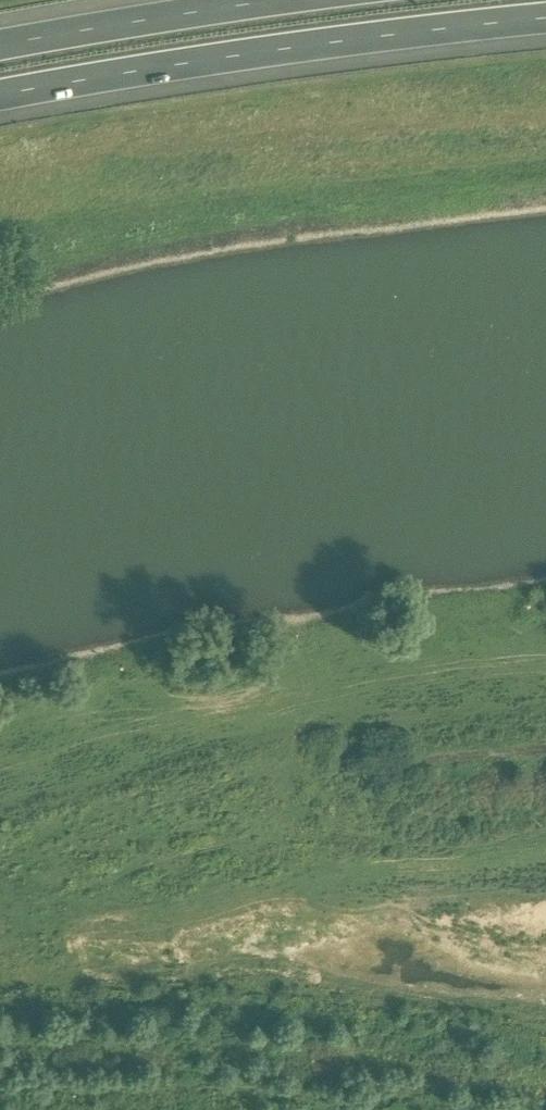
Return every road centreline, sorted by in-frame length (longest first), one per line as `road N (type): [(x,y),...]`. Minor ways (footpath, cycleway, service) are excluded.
road 1 (motorway): [(0,98),(200,64),(545,23)]
road 2 (motorway): [(299,0),(0,49)]

